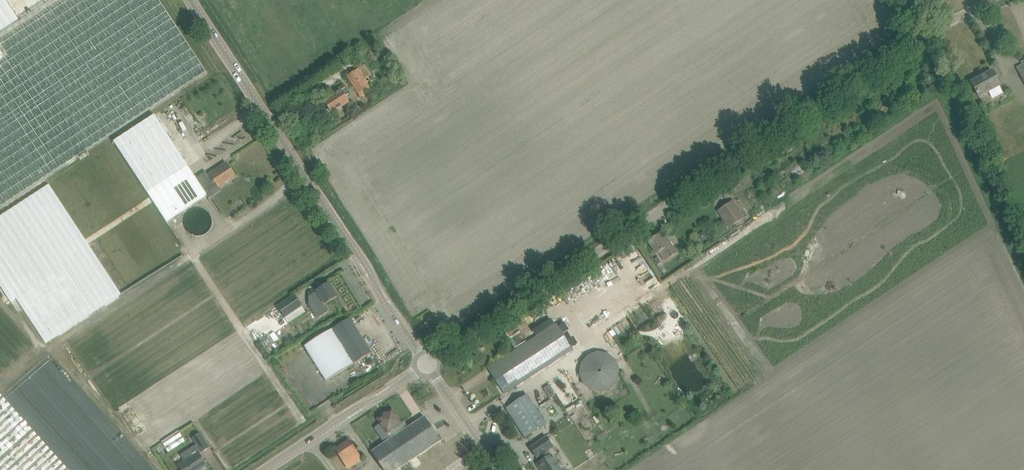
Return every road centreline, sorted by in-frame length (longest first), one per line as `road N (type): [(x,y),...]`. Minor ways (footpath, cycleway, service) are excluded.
road 1 (tertiary): [(428,363),(919,39),(992,0)]
road 2 (tertiary): [(428,363),(189,0)]
road 3 (tertiary): [(268,469),(428,363)]
road 4 (tertiary): [(497,469),(428,363)]

